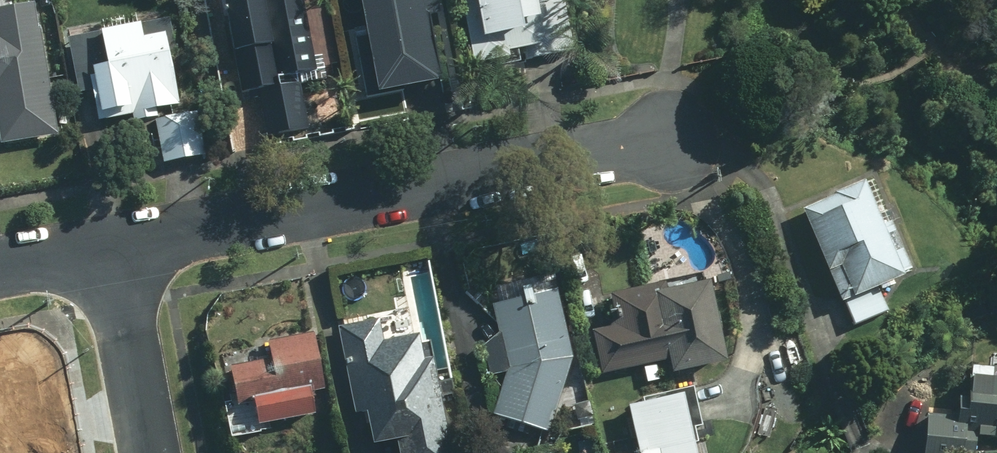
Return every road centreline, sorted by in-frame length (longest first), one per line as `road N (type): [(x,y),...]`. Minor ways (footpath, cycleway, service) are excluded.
road 1 (residential): [(678,137),(107,249)]
road 2 (residential): [(149,452),(107,249)]

